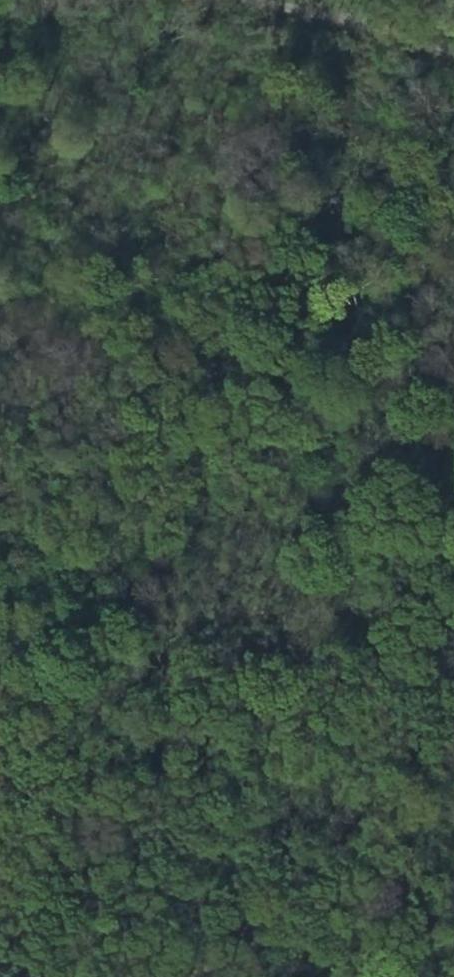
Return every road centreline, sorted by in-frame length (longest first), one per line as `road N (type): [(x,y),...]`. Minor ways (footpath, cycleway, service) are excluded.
road 1 (track): [(453,50),(240,0)]

